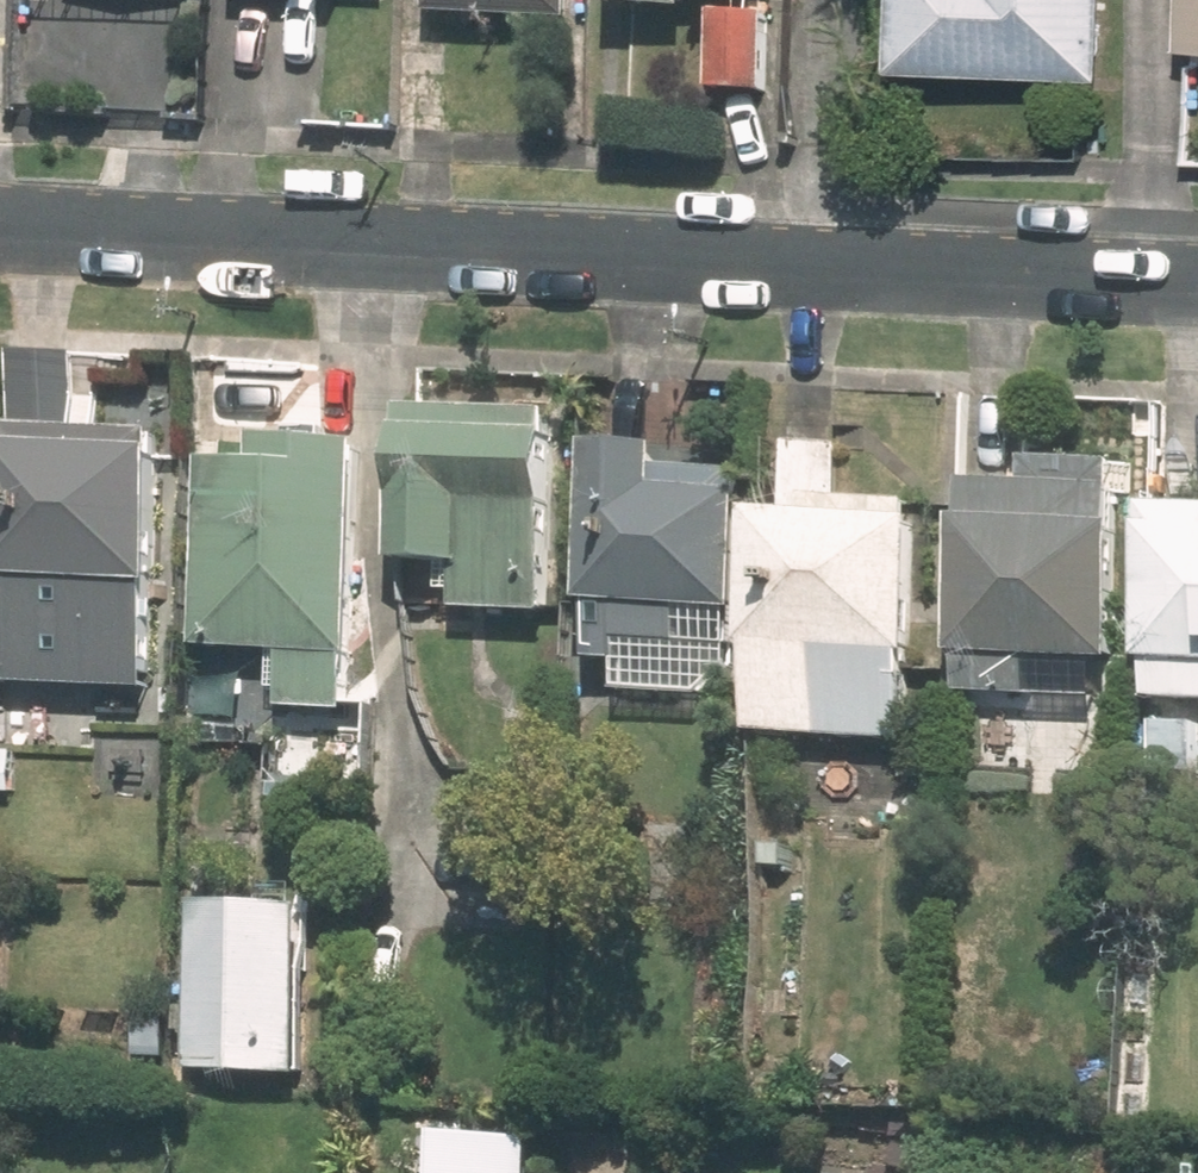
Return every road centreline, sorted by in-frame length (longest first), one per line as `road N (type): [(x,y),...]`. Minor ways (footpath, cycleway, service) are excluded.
road 1 (residential): [(1197,282),(0,224)]

